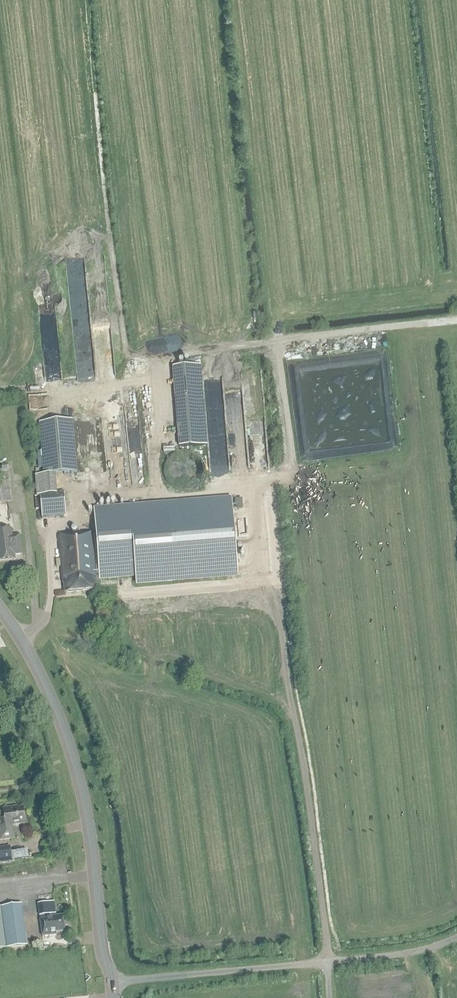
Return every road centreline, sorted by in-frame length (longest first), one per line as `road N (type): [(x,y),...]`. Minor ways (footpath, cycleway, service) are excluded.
road 1 (unclassified): [(115,982),(101,961),(94,867),(70,749),(45,684),(0,610)]
road 2 (track): [(327,963),(306,786),(269,588)]
road 3 (track): [(456,319),(141,358)]
road 4 (unclassified): [(115,982),(377,958)]

